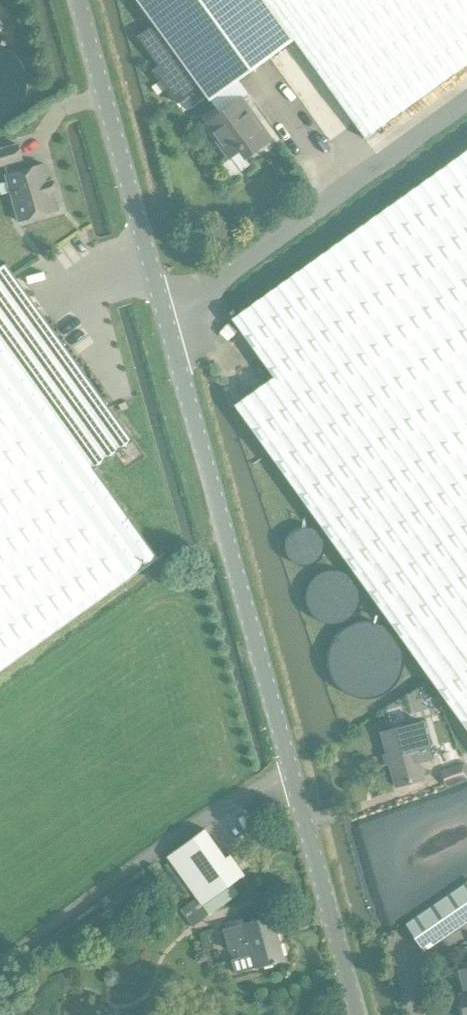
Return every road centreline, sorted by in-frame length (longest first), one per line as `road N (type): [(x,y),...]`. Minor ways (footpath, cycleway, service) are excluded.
road 1 (unclassified): [(289,775),(162,306)]
road 2 (unclassified): [(162,306),(205,287),(466,99)]
road 3 (unclassified): [(0,966),(239,795),(289,775)]
road 4 (unclassified): [(162,306),(78,0)]
road 5 (unclassified): [(355,1014),(289,775)]

